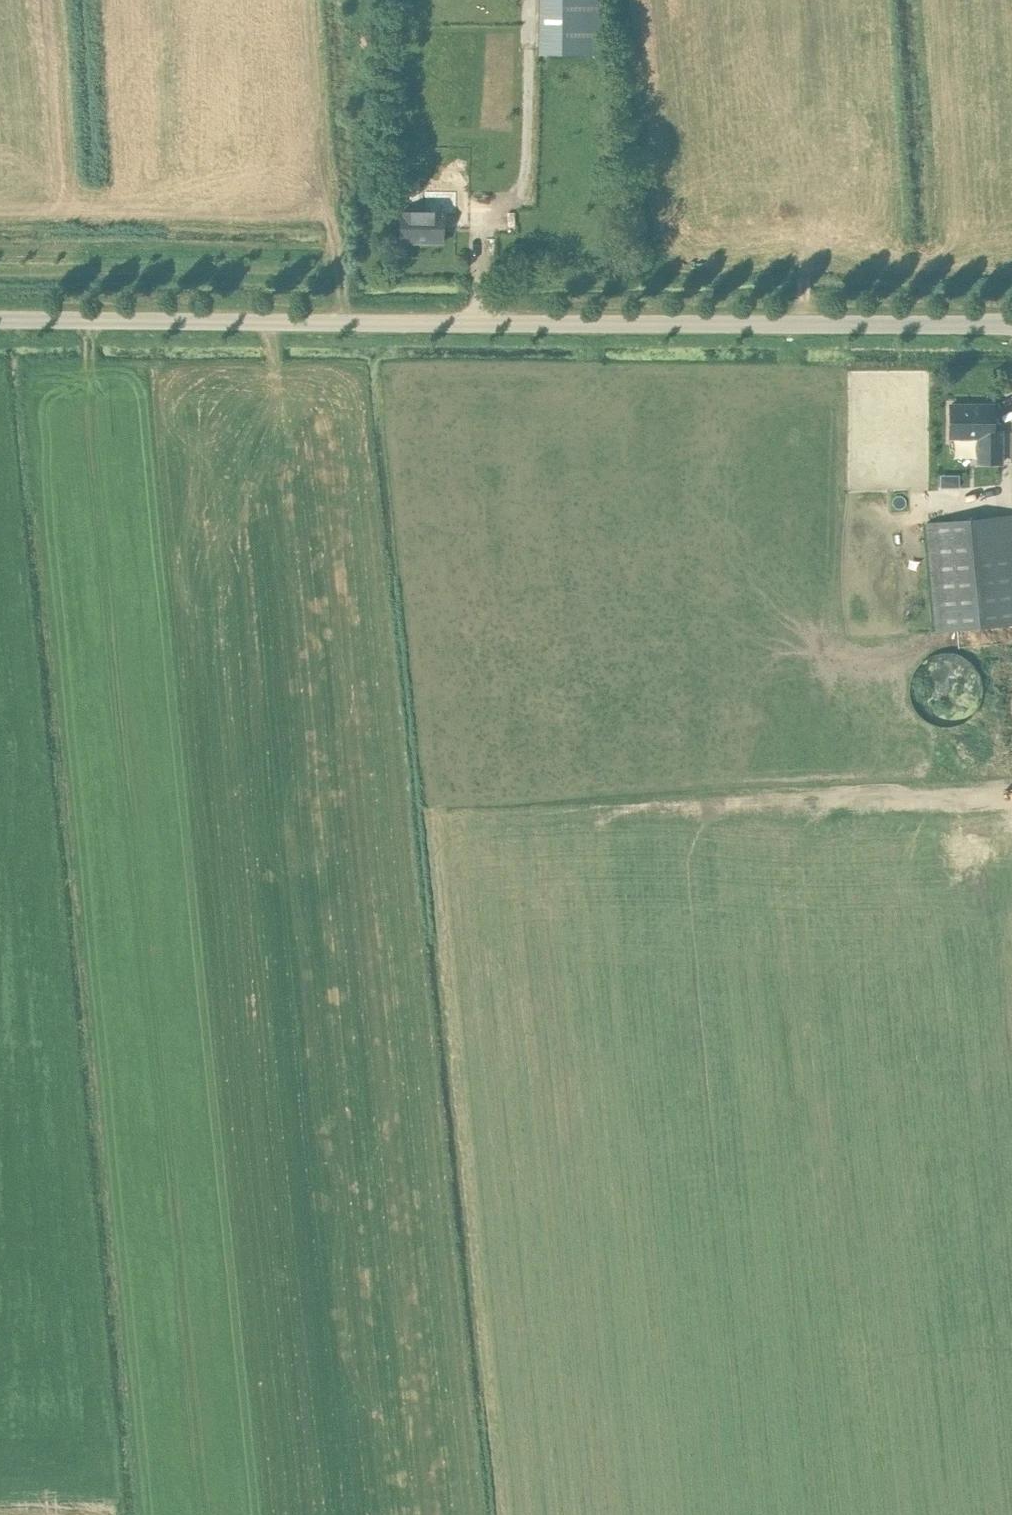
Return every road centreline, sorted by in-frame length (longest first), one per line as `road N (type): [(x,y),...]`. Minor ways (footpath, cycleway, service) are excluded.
road 1 (unclassified): [(0,320),(1011,325)]

